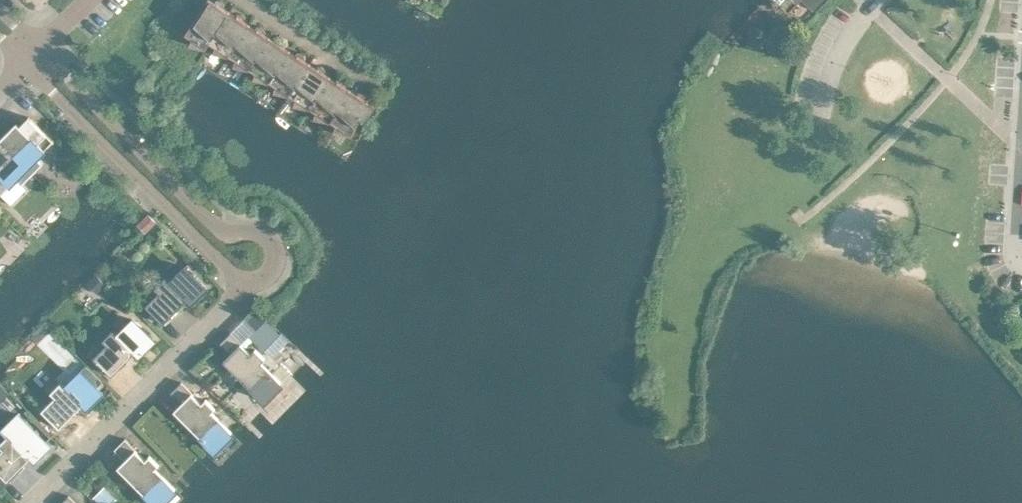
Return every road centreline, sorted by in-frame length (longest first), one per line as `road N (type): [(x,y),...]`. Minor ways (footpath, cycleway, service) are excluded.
road 1 (residential): [(238,271),(260,267),(269,230),(258,220),(218,218),(34,35)]
road 2 (residential): [(11,502),(231,287),(238,271)]
road 3 (residential): [(18,51),(238,271)]
road 4 (residential): [(1021,251),(1014,250),(1021,133)]

